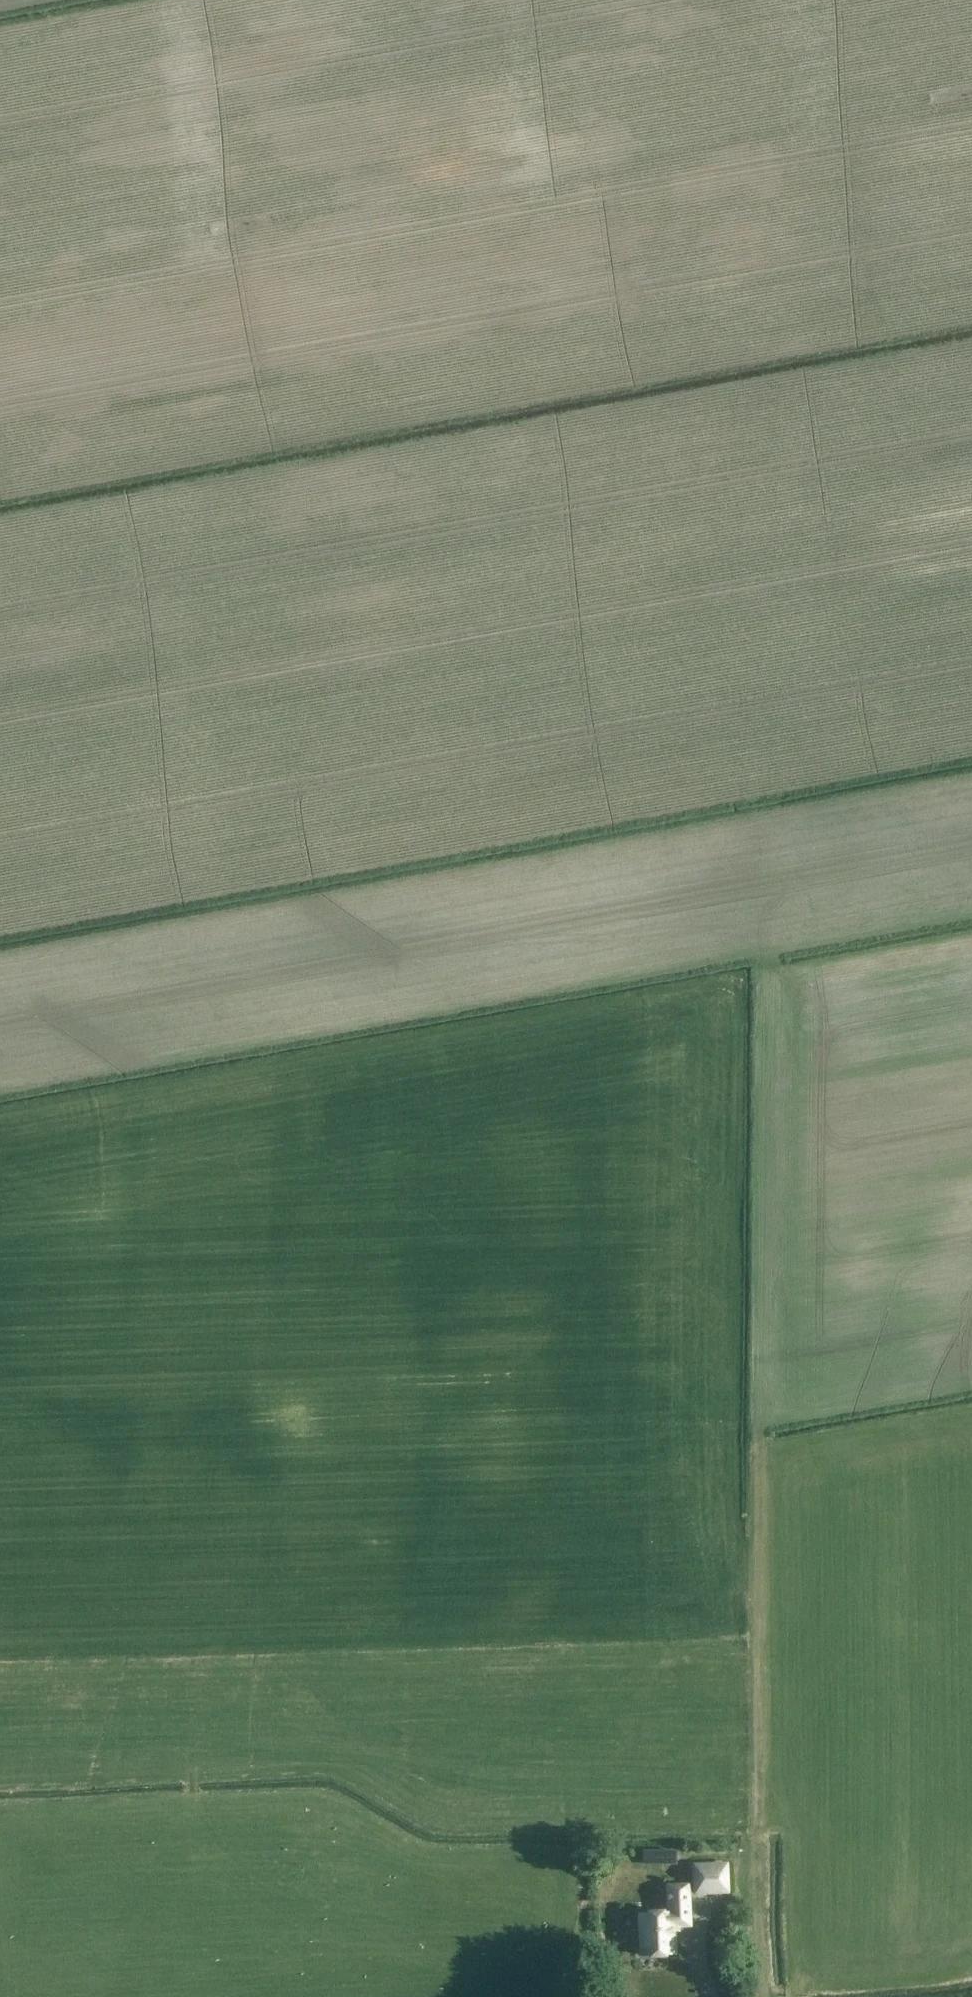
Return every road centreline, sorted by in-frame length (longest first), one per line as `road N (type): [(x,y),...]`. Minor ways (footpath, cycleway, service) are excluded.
road 1 (track): [(750,1589),(760,1639),(763,1996)]

